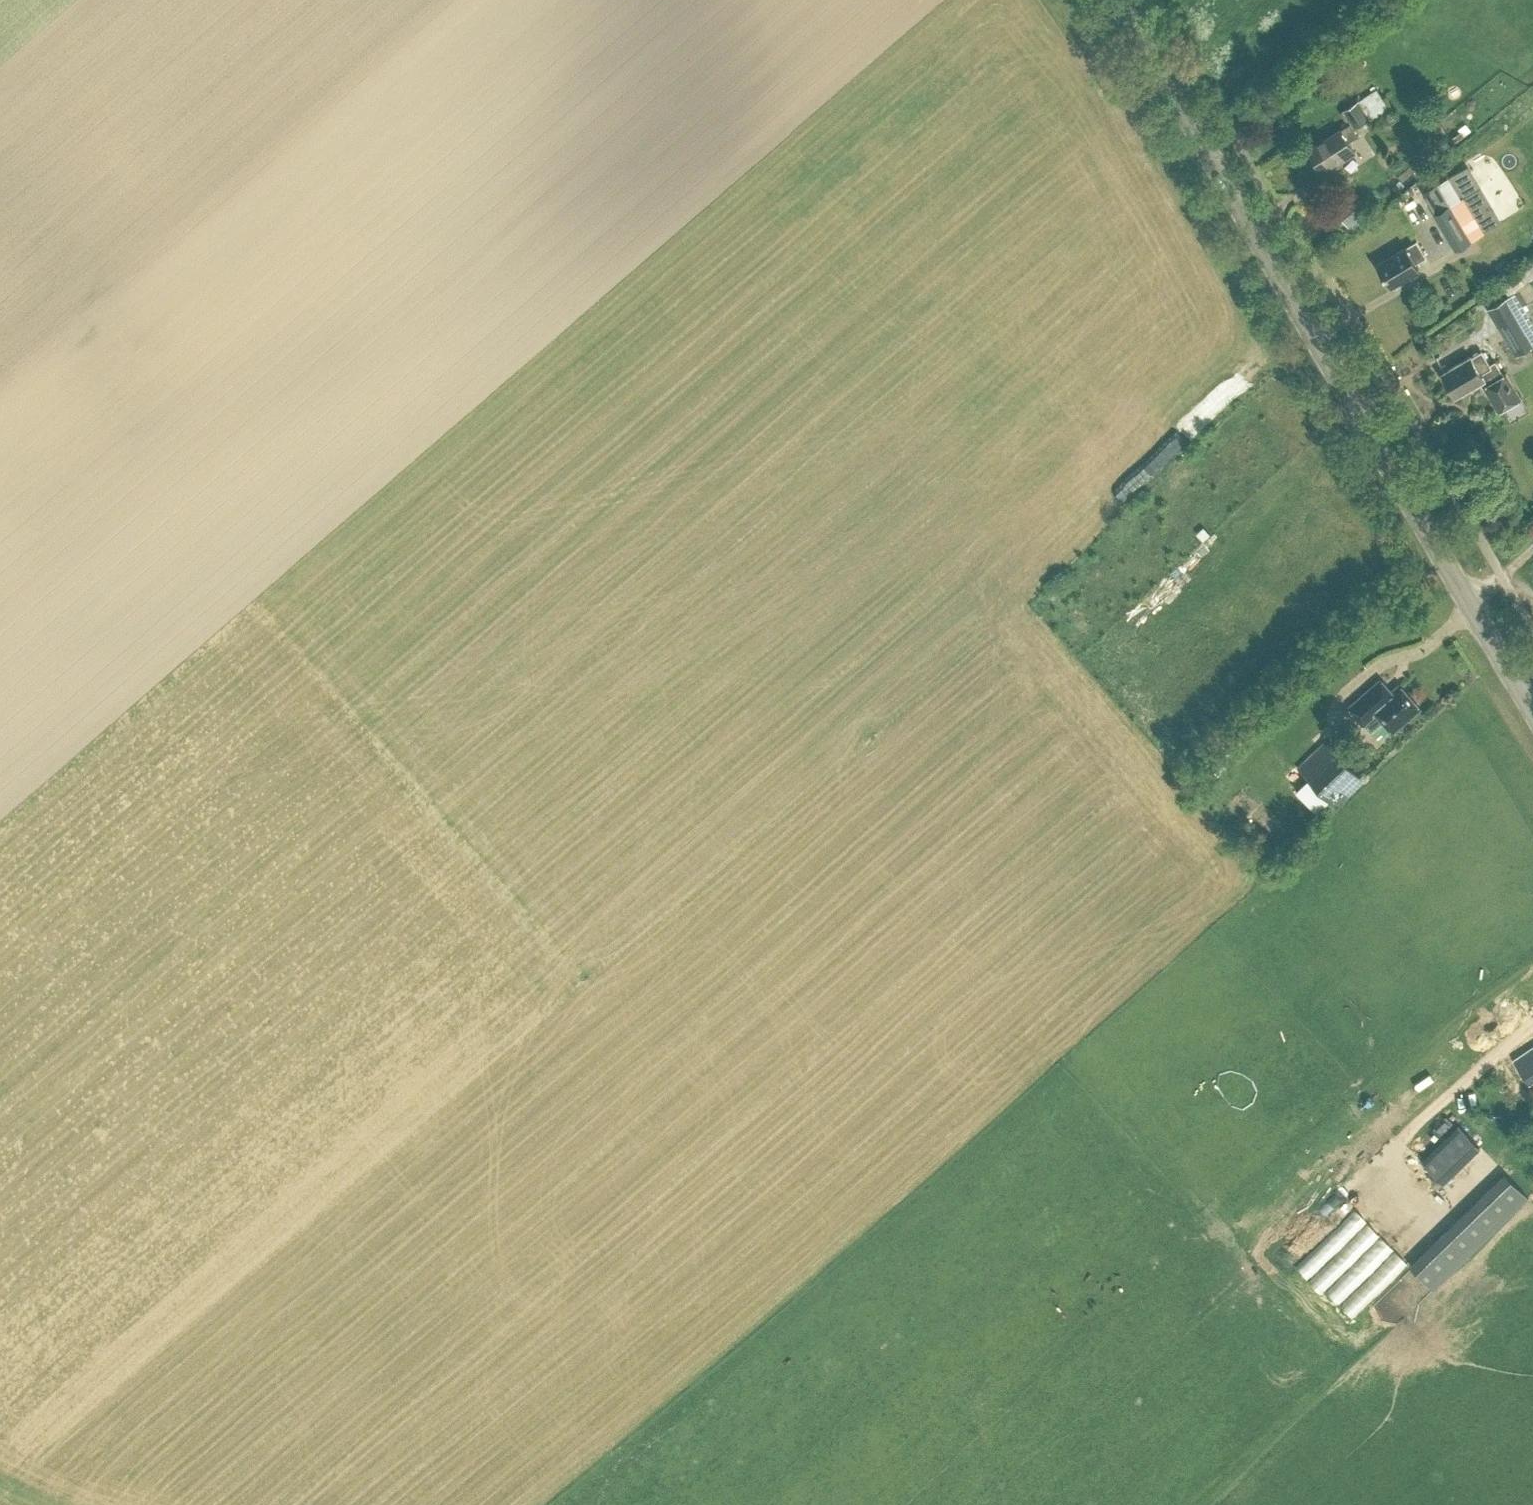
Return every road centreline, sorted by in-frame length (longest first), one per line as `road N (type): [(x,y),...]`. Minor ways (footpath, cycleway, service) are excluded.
road 1 (tertiary): [(1532,707),(1125,0)]

